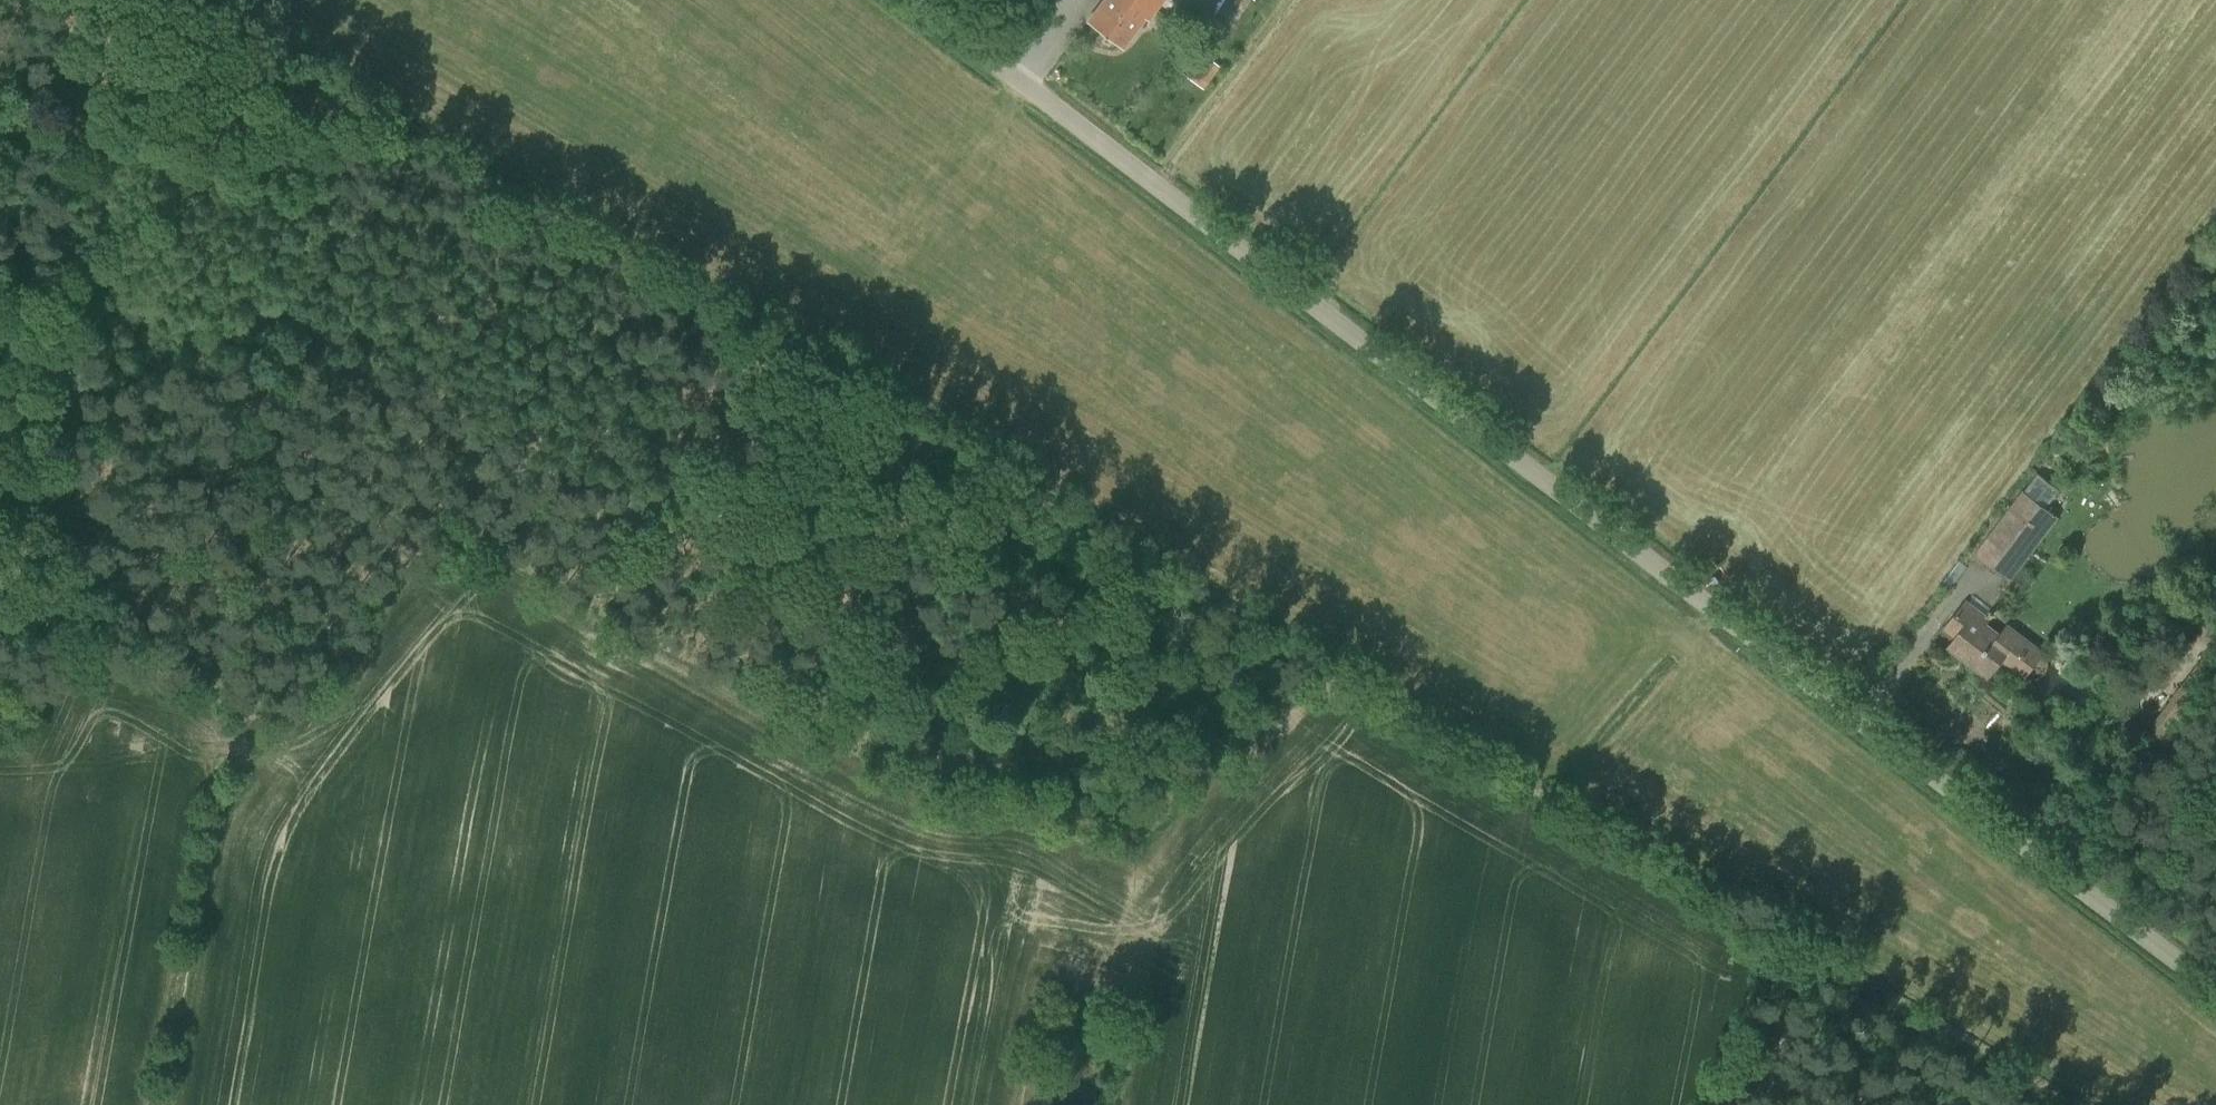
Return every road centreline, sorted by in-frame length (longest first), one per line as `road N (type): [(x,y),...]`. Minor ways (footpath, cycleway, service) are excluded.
road 1 (unclassified): [(2215,992),(914,0)]

